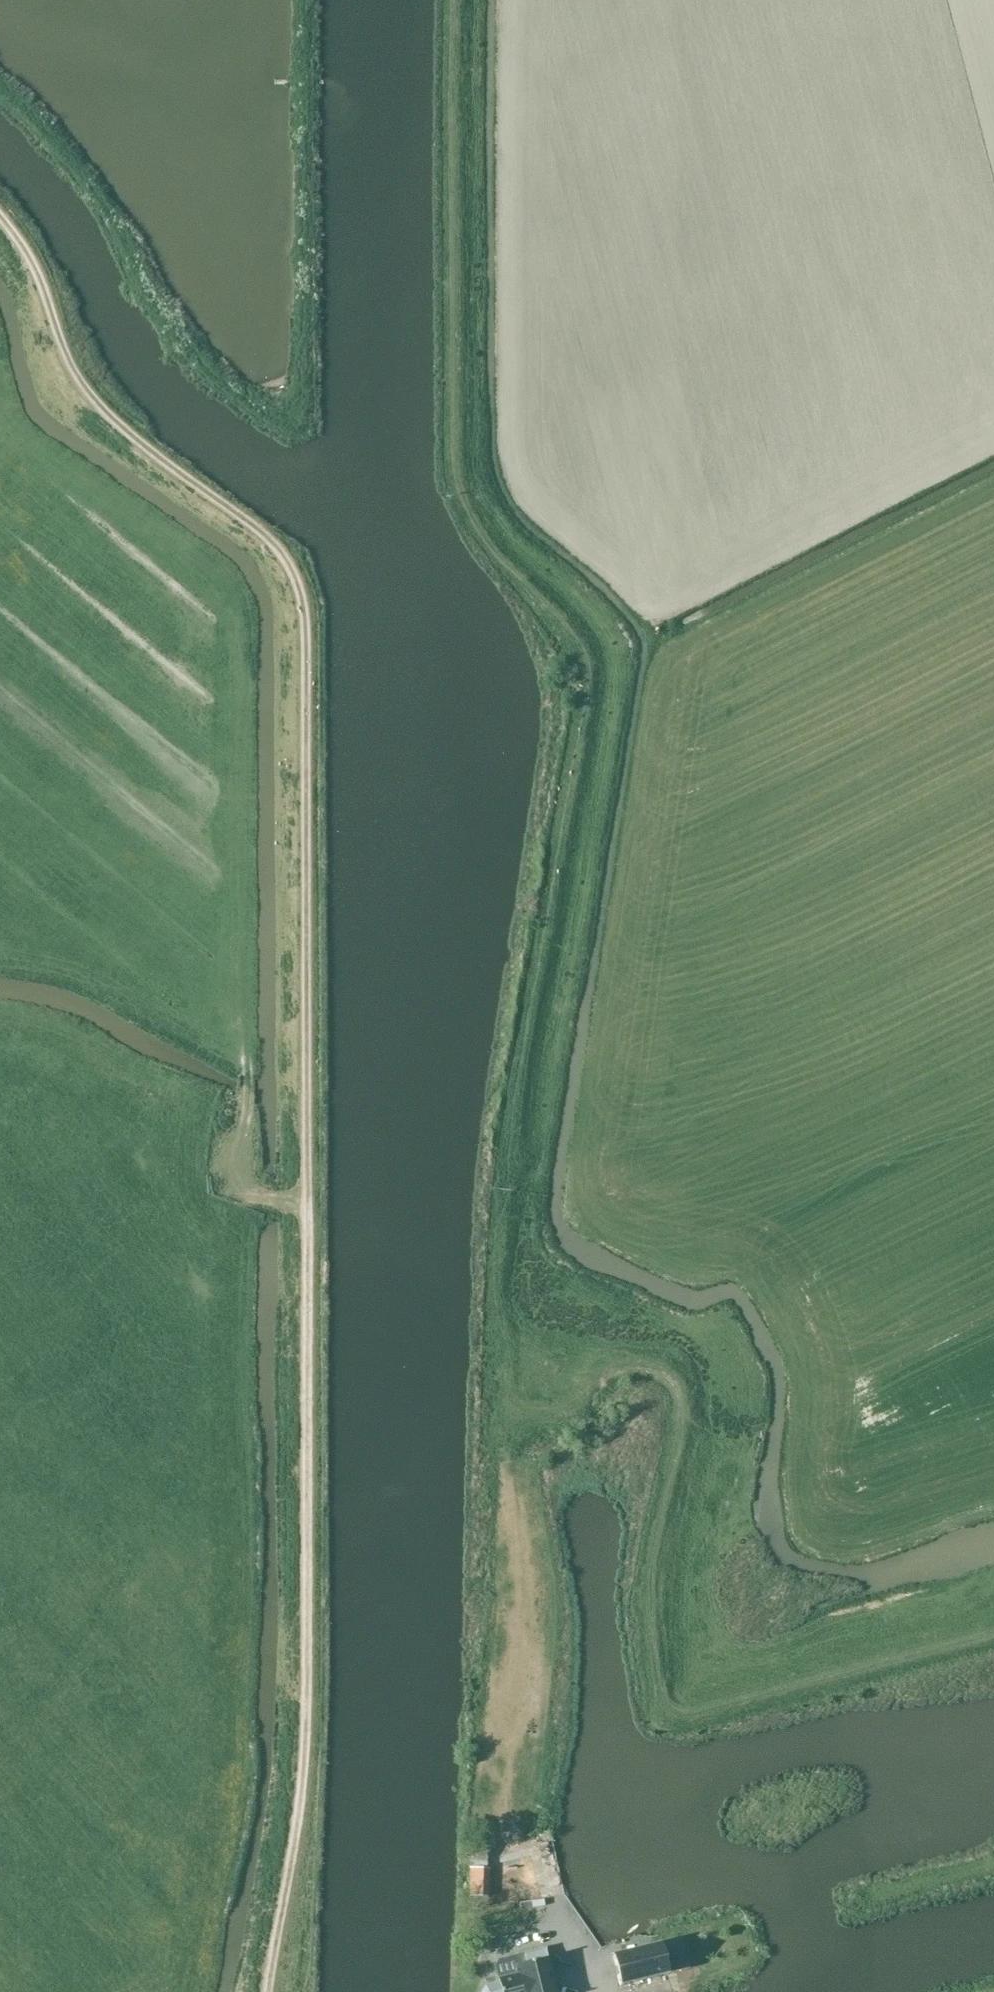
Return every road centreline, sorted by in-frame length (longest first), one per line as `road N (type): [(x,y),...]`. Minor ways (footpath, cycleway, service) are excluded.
road 1 (track): [(266,1991),(306,1710),(301,598),(276,546),(155,456),(90,393),(62,346),(33,262),(0,215)]

